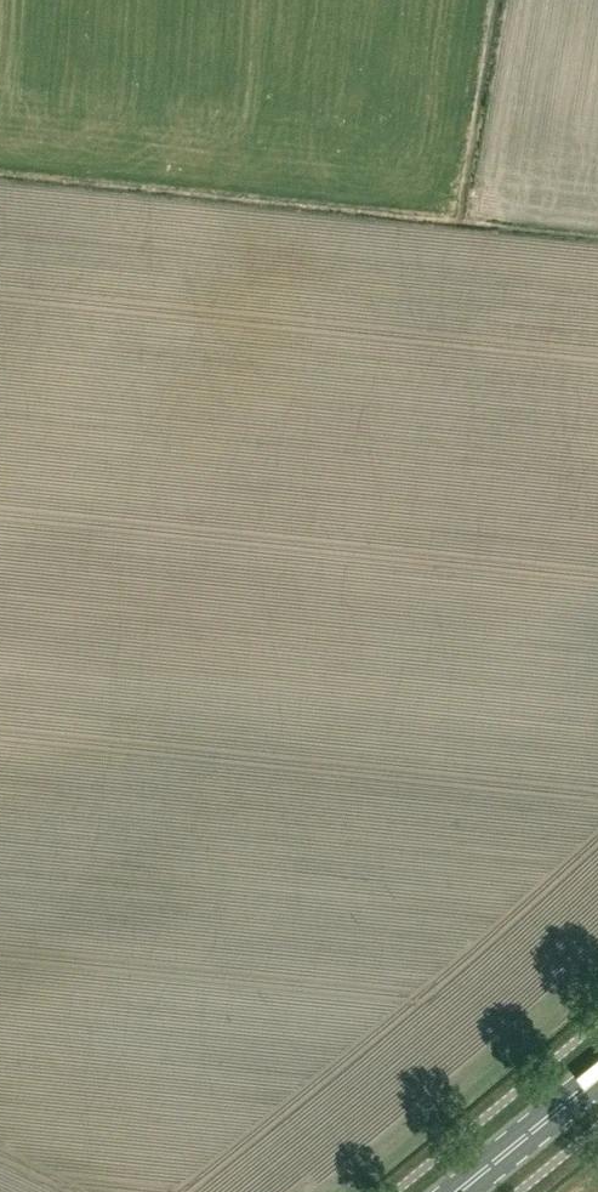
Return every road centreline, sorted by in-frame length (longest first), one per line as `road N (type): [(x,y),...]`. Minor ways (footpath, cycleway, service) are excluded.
road 1 (primary): [(459,1191),(597,1079)]

